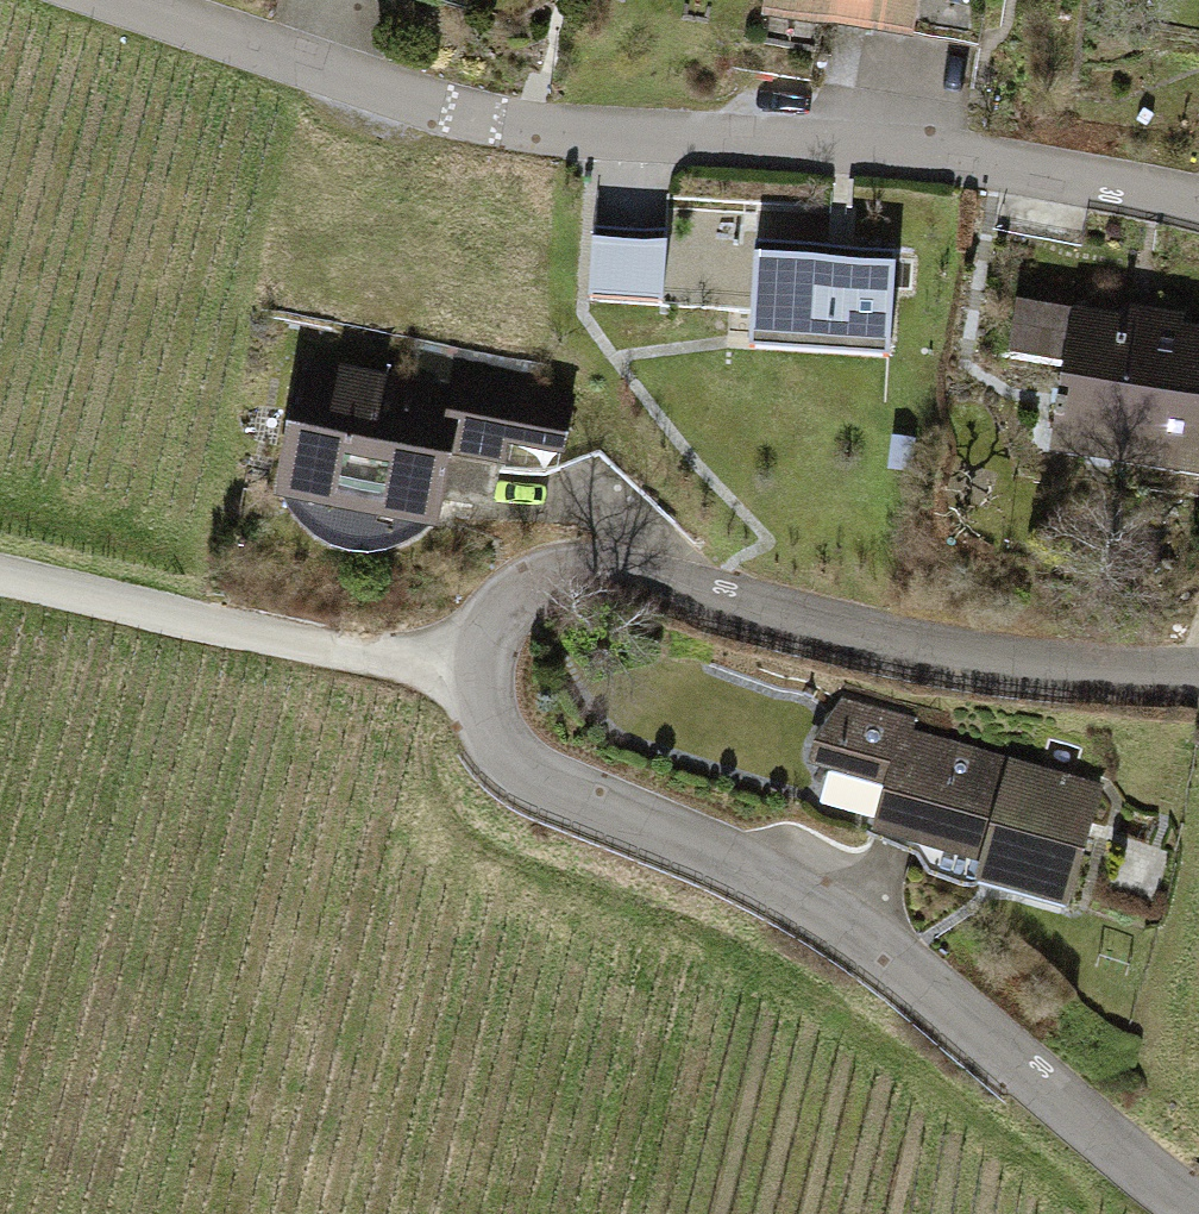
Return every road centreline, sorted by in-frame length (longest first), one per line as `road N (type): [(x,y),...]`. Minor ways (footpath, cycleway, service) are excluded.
road 1 (residential): [(1198,1208),(914,978),(765,874),(517,772),(489,733),(476,687),(485,634),(503,597),(534,578),(618,567),(813,624),(1034,665),(1198,676)]
road 2 (residential): [(121,0),(471,117),(609,138),(959,154),(1198,200)]
road 3 (track): [(0,578),(476,687)]

